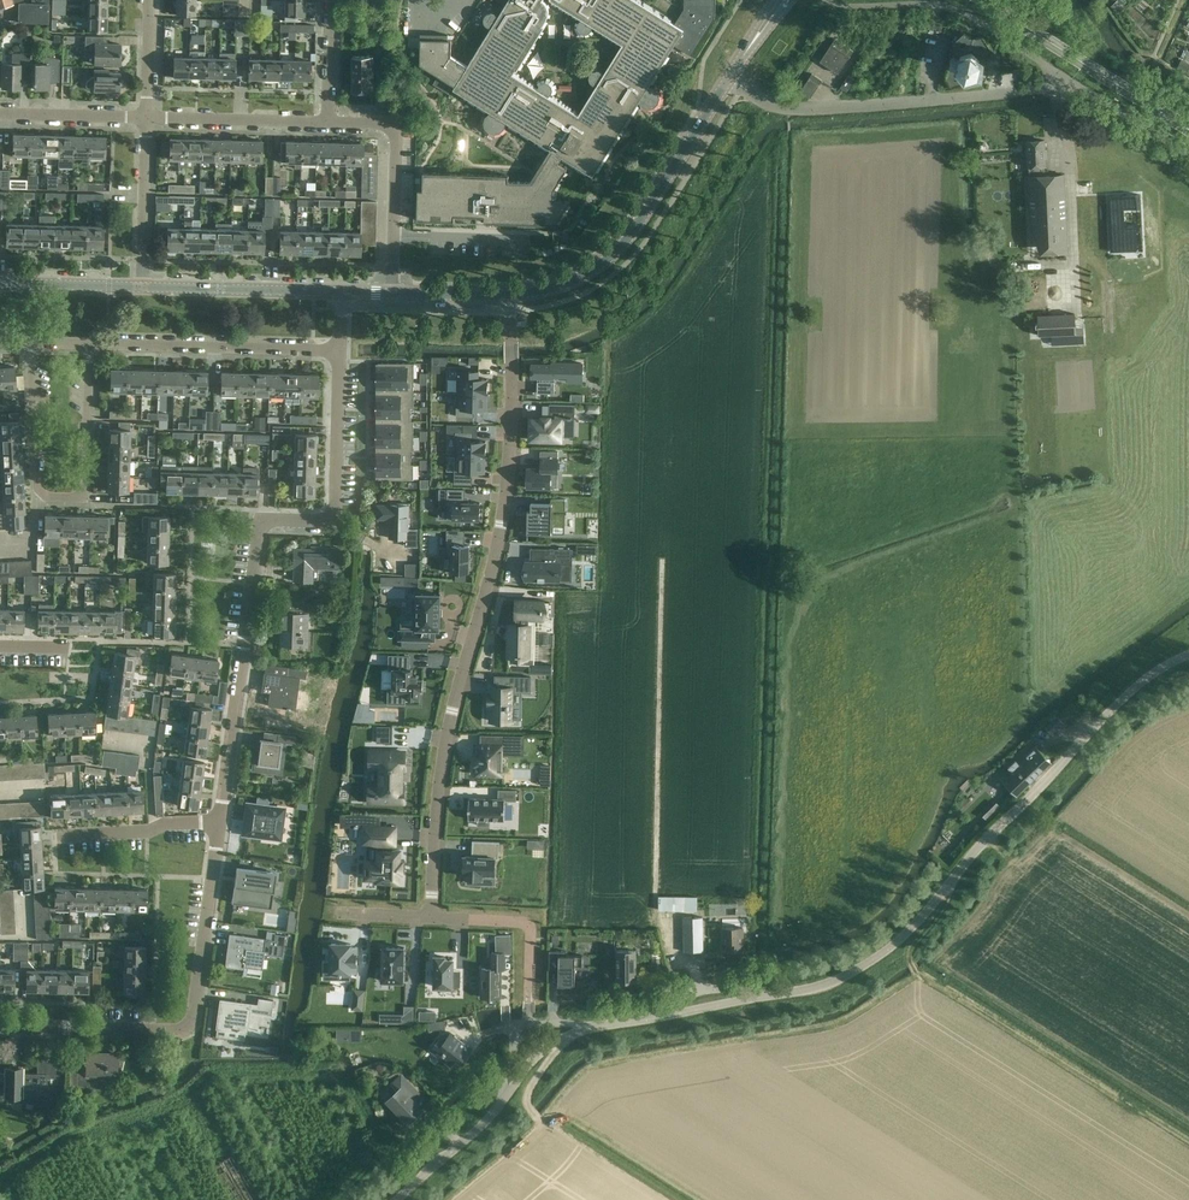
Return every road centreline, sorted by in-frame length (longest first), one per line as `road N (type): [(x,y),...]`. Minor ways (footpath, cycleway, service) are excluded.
road 1 (residential): [(588,1027),(820,986),(876,957),(1111,711),(1188,655)]
road 2 (residential): [(511,295),(509,472),(444,754),(431,917)]
road 3 (residential): [(219,827),(259,535),(275,523),(332,523),(339,352)]
road 4 (unclassified): [(1188,155),(1067,81),(981,96),(812,109),(768,104),(729,78)]
road 5 (residential): [(0,1028),(183,1034),(196,1014),(219,827)]
road 6 (residential): [(90,346),(87,482),(81,499),(48,499),(36,487),(29,344)]
road 7 (tertiary): [(511,295),(581,274),(627,237),(729,78)]
road 8 (residential): [(90,346),(339,352)]
road 9 (secondary): [(1188,129),(984,0)]
road 10 (residential): [(327,121),(381,122),(397,137),(395,294)]
road 11 (tertiary): [(143,287),(340,293)]
road 12 (residential): [(147,119),(327,121)]
road 13 (residential): [(143,287),(147,119)]
road 14 (residential): [(72,837),(219,827)]
road 15 (residential): [(0,114),(147,119)]
road 16 (residential): [(400,1199),(503,1099)]
road 17 (tertiary): [(0,283),(143,287)]
road 18 (residential): [(588,1027),(519,1027),(503,1099)]
road 19 (unclassified): [(327,121),(330,0)]

